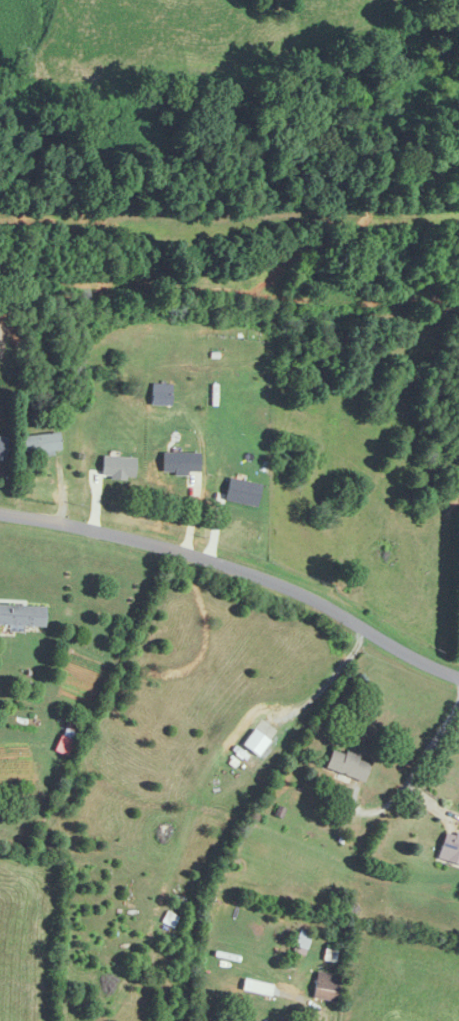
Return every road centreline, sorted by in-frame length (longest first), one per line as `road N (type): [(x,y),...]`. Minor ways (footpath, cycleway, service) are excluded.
road 1 (residential): [(458,677),(268,575),(112,531),(0,511)]

